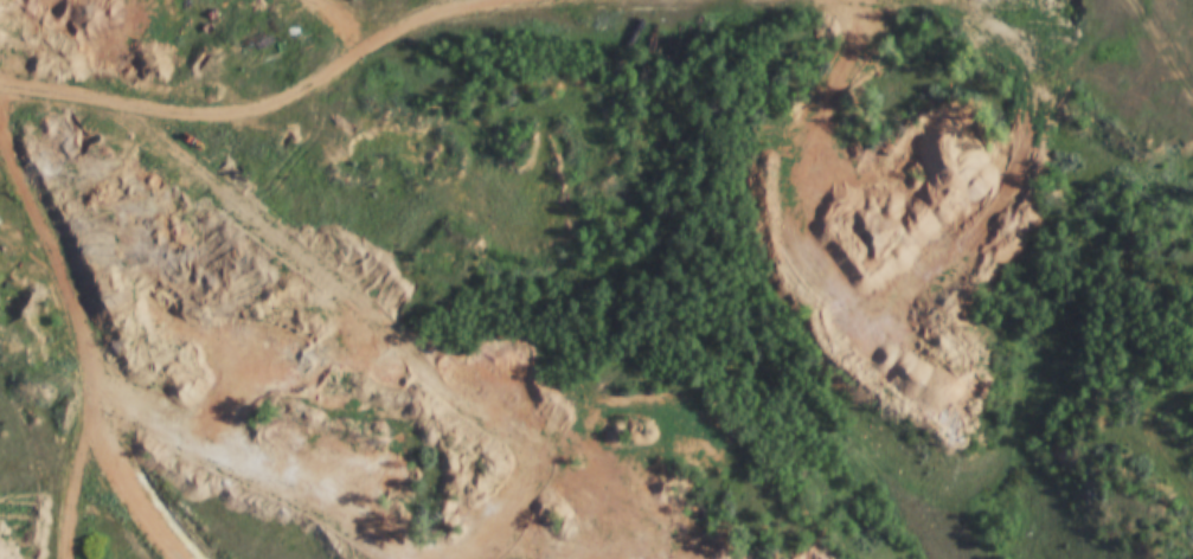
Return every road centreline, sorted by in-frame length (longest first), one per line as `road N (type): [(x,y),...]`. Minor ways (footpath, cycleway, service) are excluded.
road 1 (residential): [(143,265),(398,336),(466,375),(569,404),(610,380),(769,211),(839,62),(878,20)]
road 2 (residential): [(0,321),(130,290),(146,261),(104,163),(95,103),(72,65),(0,55)]
road 3 (residential): [(0,345),(167,558)]
road 4 (residential): [(967,0),(1012,13),(1056,68),(1136,99),(1192,103)]
road 5 (residential): [(12,360),(56,558)]
road 6 (residential): [(1192,386),(1156,399),(1144,425),(1192,491)]
road 7 (residential): [(840,0),(878,20),(958,0)]

